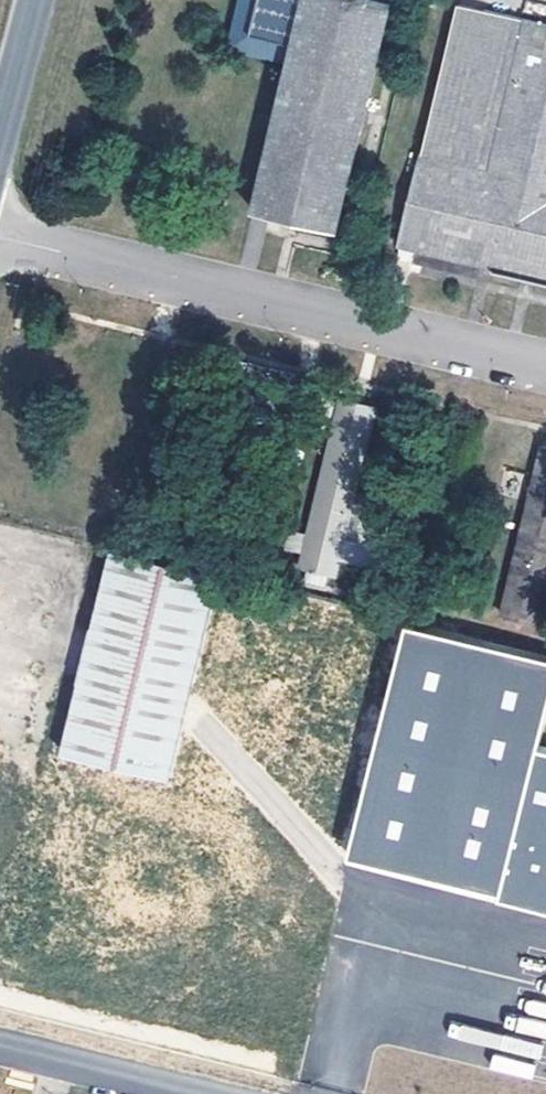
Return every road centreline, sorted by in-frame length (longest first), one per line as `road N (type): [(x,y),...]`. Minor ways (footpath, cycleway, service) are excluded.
road 1 (unclassified): [(0,236),(545,371)]
road 2 (unclassified): [(0,1045),(208,1093)]
road 3 (unclassified): [(0,135),(35,0)]

